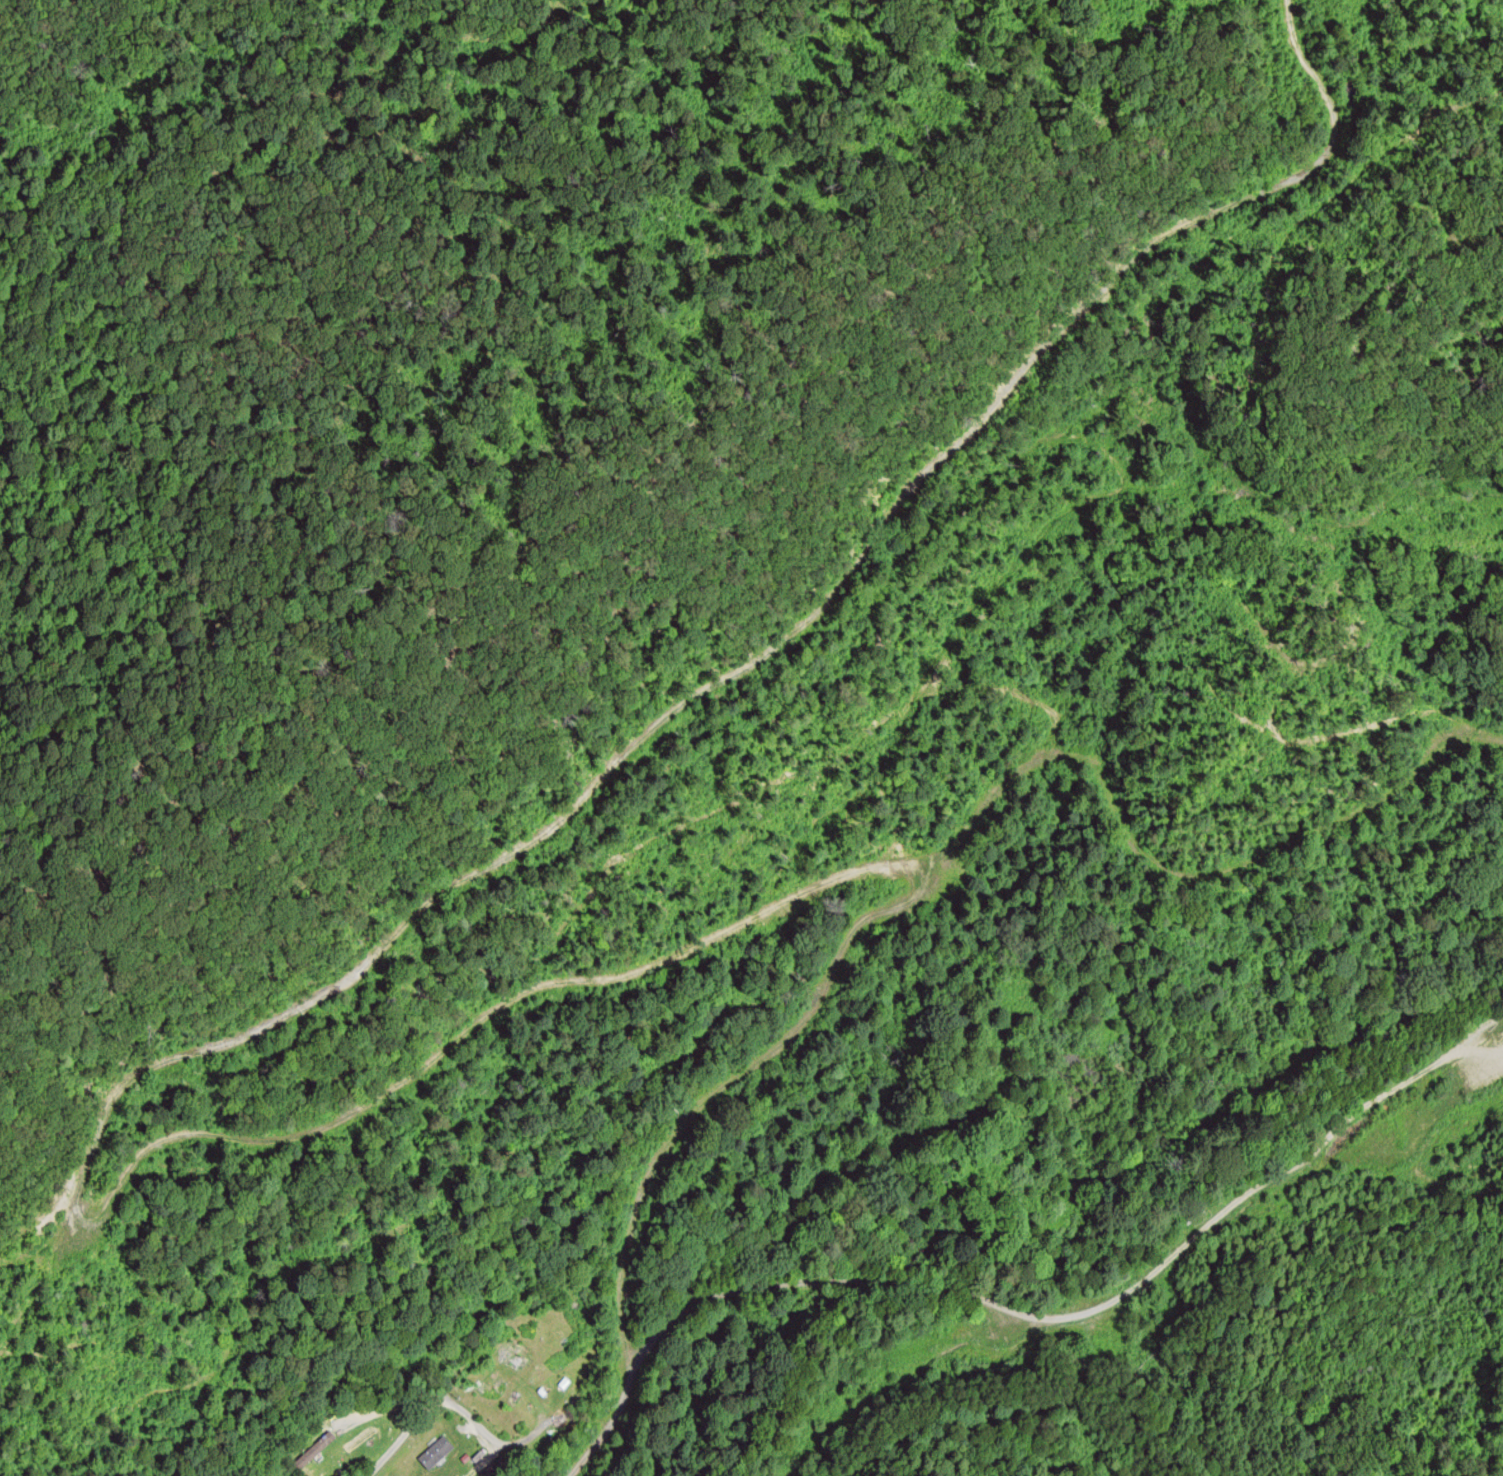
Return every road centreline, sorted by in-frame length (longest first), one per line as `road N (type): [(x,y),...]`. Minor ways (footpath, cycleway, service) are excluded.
road 1 (residential): [(576,1475),(652,1364),(775,1286),(907,1280),(1042,1319),(1084,1313),(1123,1296),(1230,1205),(1502,1022)]
road 2 (residential): [(471,1475),(530,1436),(586,1318)]

